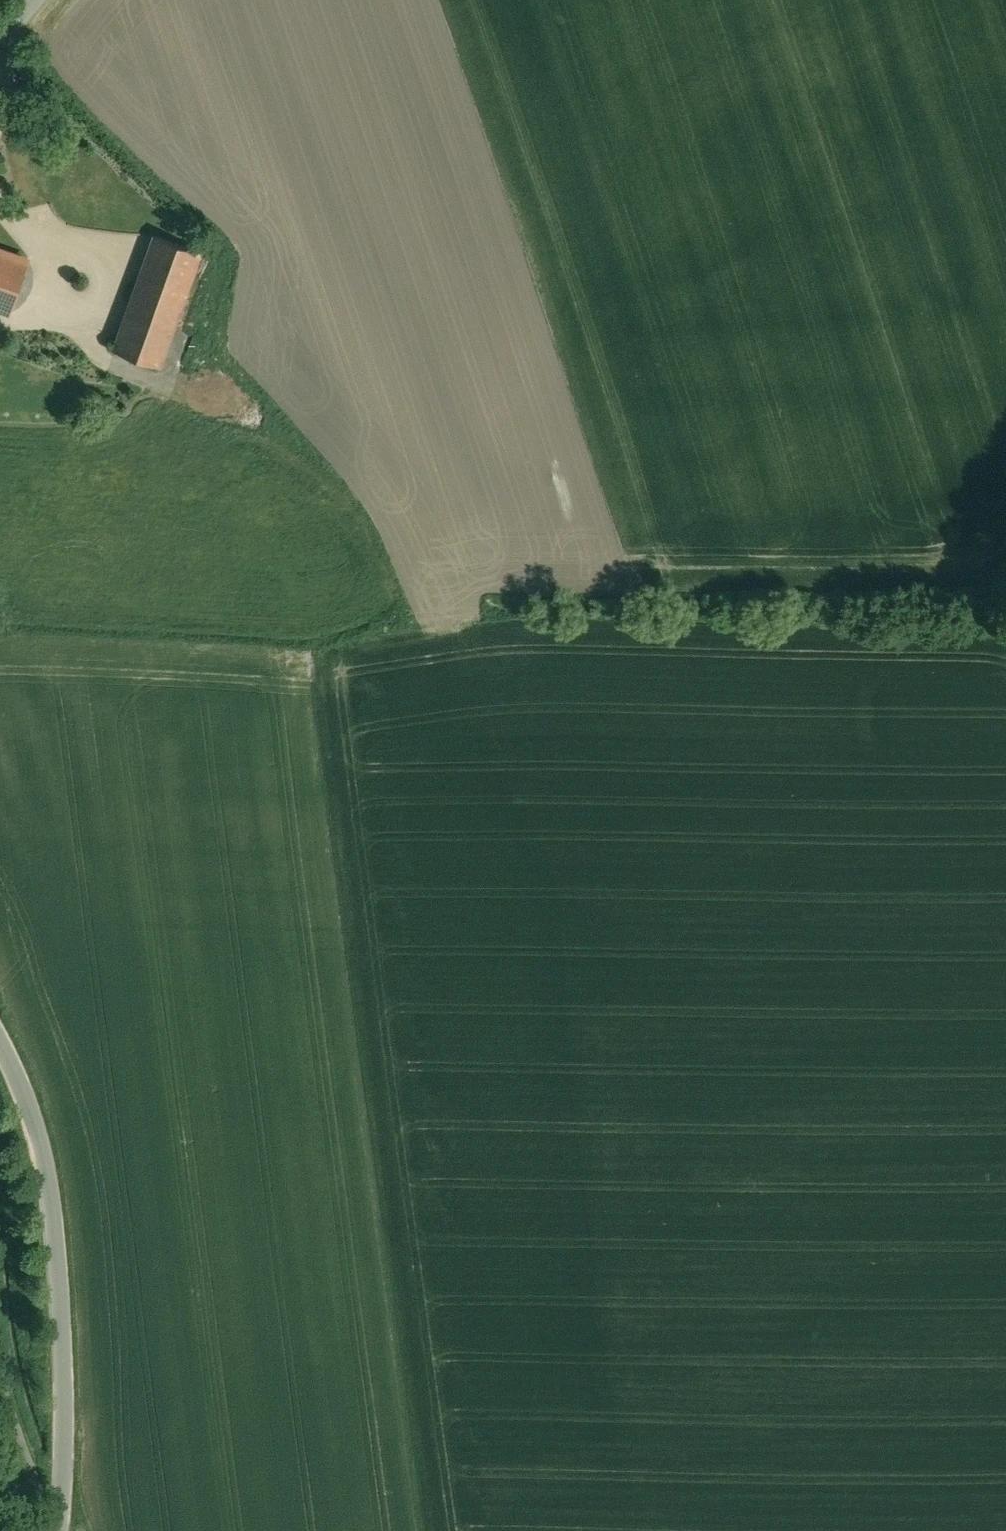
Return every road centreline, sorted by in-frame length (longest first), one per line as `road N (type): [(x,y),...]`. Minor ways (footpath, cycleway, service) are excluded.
road 1 (unclassified): [(62,1530),(75,1413),(59,1199),(0,1039)]

